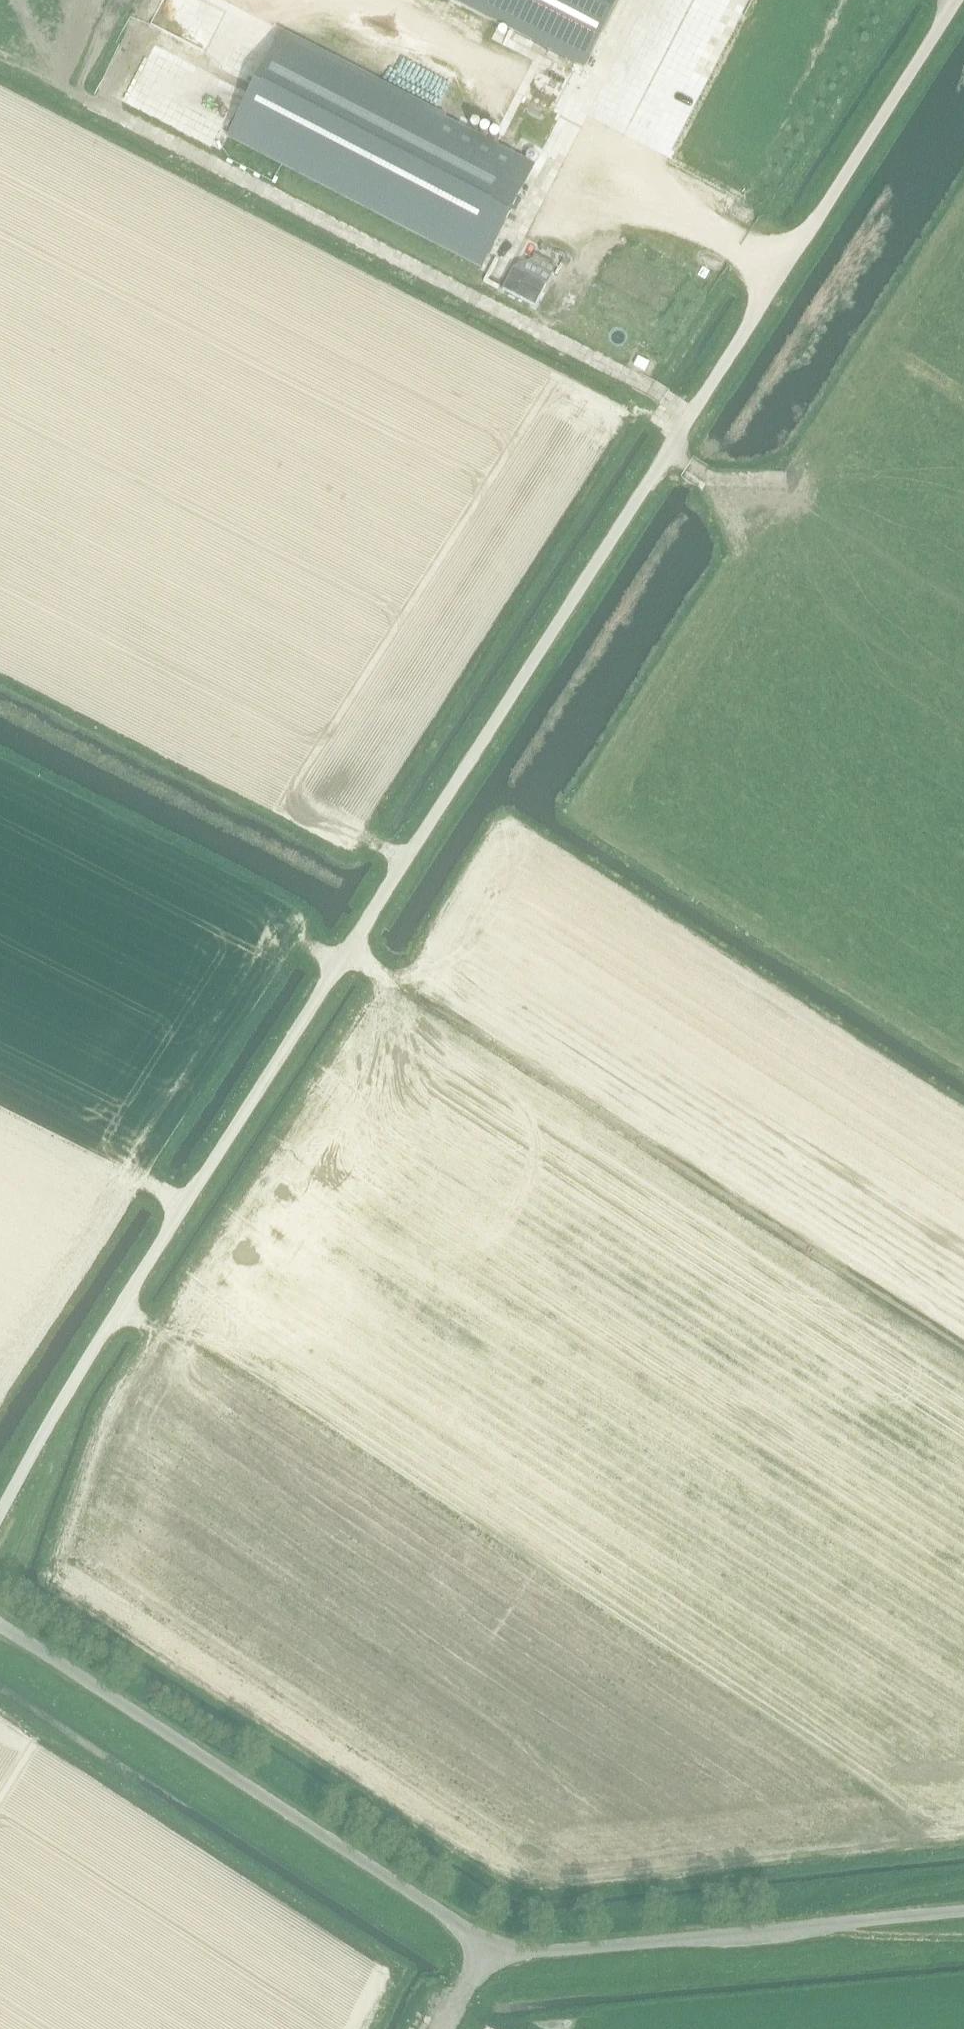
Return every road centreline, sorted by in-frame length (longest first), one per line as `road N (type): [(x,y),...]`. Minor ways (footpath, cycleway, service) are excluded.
road 1 (unclassified): [(0,1524),(74,1385),(349,946),(960,0)]
road 2 (unclassified): [(0,1620),(490,1950),(963,1909)]
road 3 (track): [(963,1887),(796,1926),(884,1939),(963,1940)]

